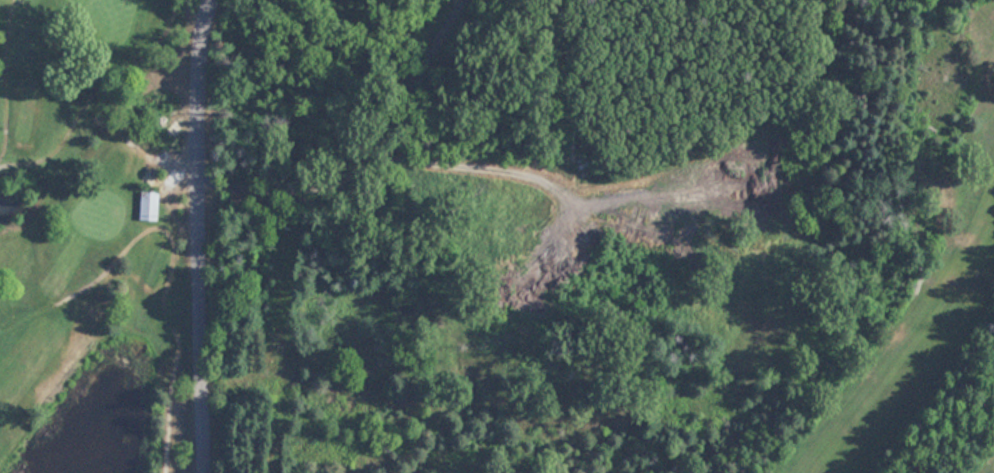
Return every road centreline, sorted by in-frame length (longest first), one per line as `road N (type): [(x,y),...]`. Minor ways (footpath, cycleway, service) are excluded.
road 1 (residential): [(205,472),(199,80),(213,0)]

